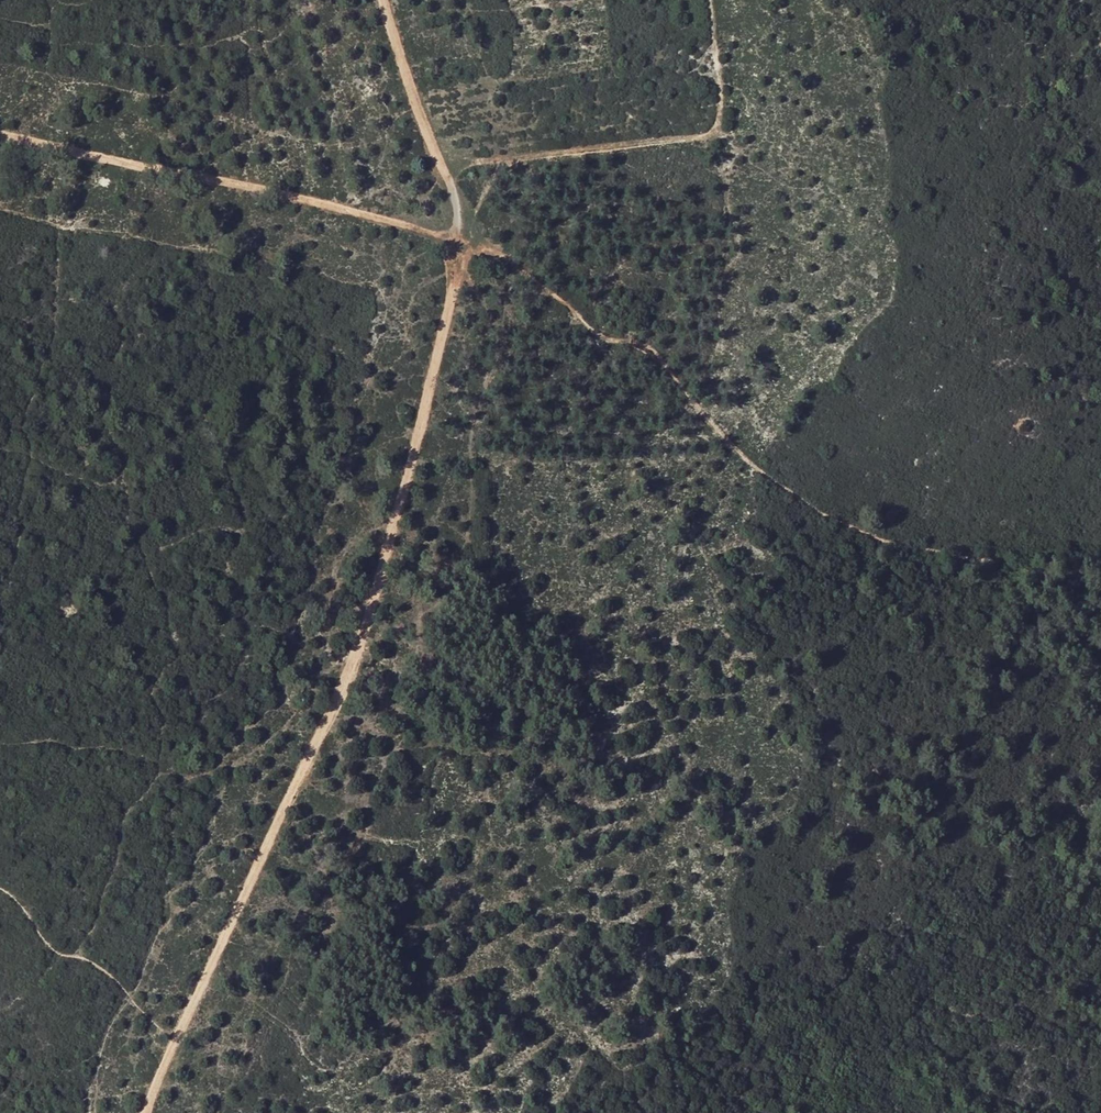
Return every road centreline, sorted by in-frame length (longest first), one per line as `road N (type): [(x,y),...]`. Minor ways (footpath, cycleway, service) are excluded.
road 1 (track): [(149,1112),(353,670),(461,238)]
road 2 (track): [(0,140),(461,238)]
road 3 (track): [(437,171),(651,143),(711,127),(719,62),(708,0)]
road 4 (track): [(461,238),(395,48),(386,0)]

